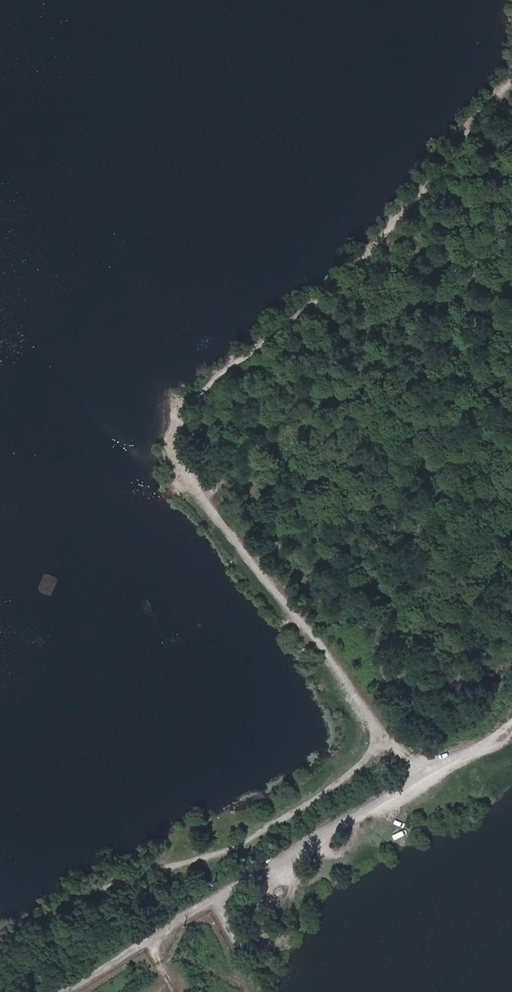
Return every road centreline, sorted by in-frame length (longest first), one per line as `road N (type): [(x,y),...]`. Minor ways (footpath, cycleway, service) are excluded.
road 1 (track): [(436,776),(386,741),(180,462),(182,416),(421,203),(511,72)]
road 2 (track): [(61,991),(404,797),(511,725)]
road 3 (track): [(0,929),(16,931),(283,822),(386,741)]

